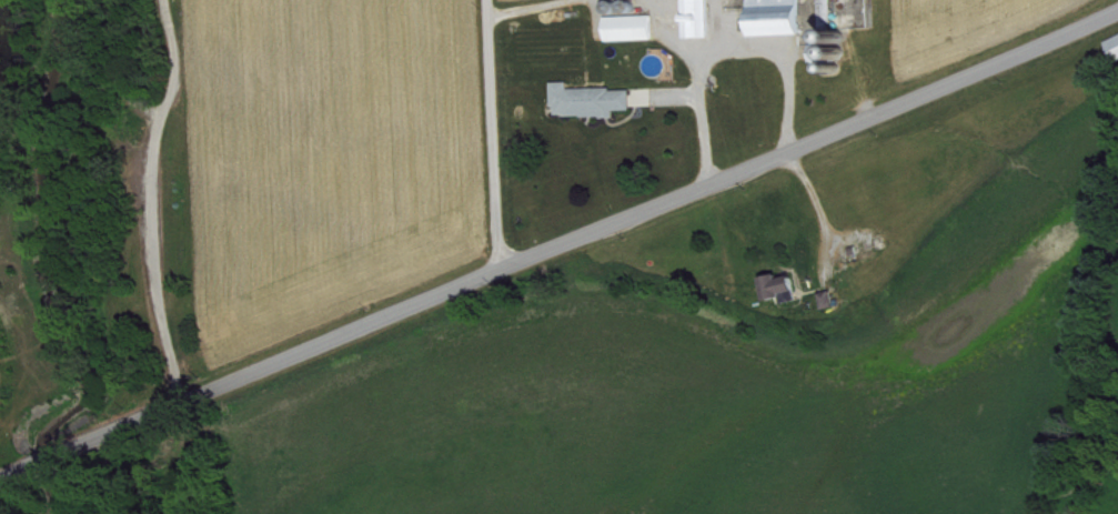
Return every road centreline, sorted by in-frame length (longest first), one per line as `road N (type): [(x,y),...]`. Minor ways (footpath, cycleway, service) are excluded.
road 1 (tertiary): [(59,453),(1117,11)]
road 2 (residential): [(498,265),(490,0)]

